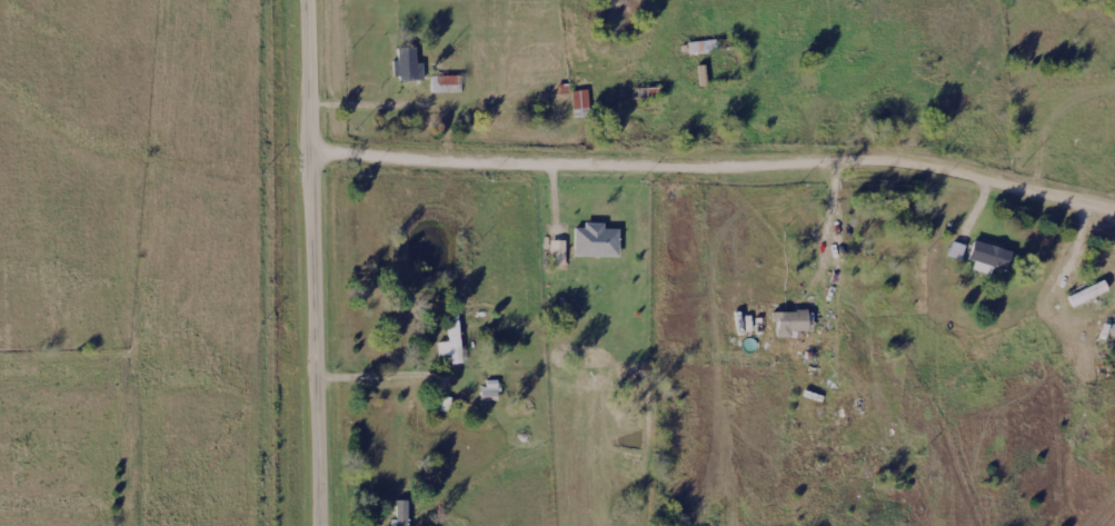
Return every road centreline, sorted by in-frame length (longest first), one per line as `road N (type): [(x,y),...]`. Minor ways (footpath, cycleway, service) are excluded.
road 1 (residential): [(1114,205),(937,159),(834,150),(361,145),(313,157)]
road 2 (tertiary): [(323,525),(315,0)]
road 3 (residential): [(316,379),(515,377),(656,361)]
road 4 (residential): [(845,151),(843,453)]

